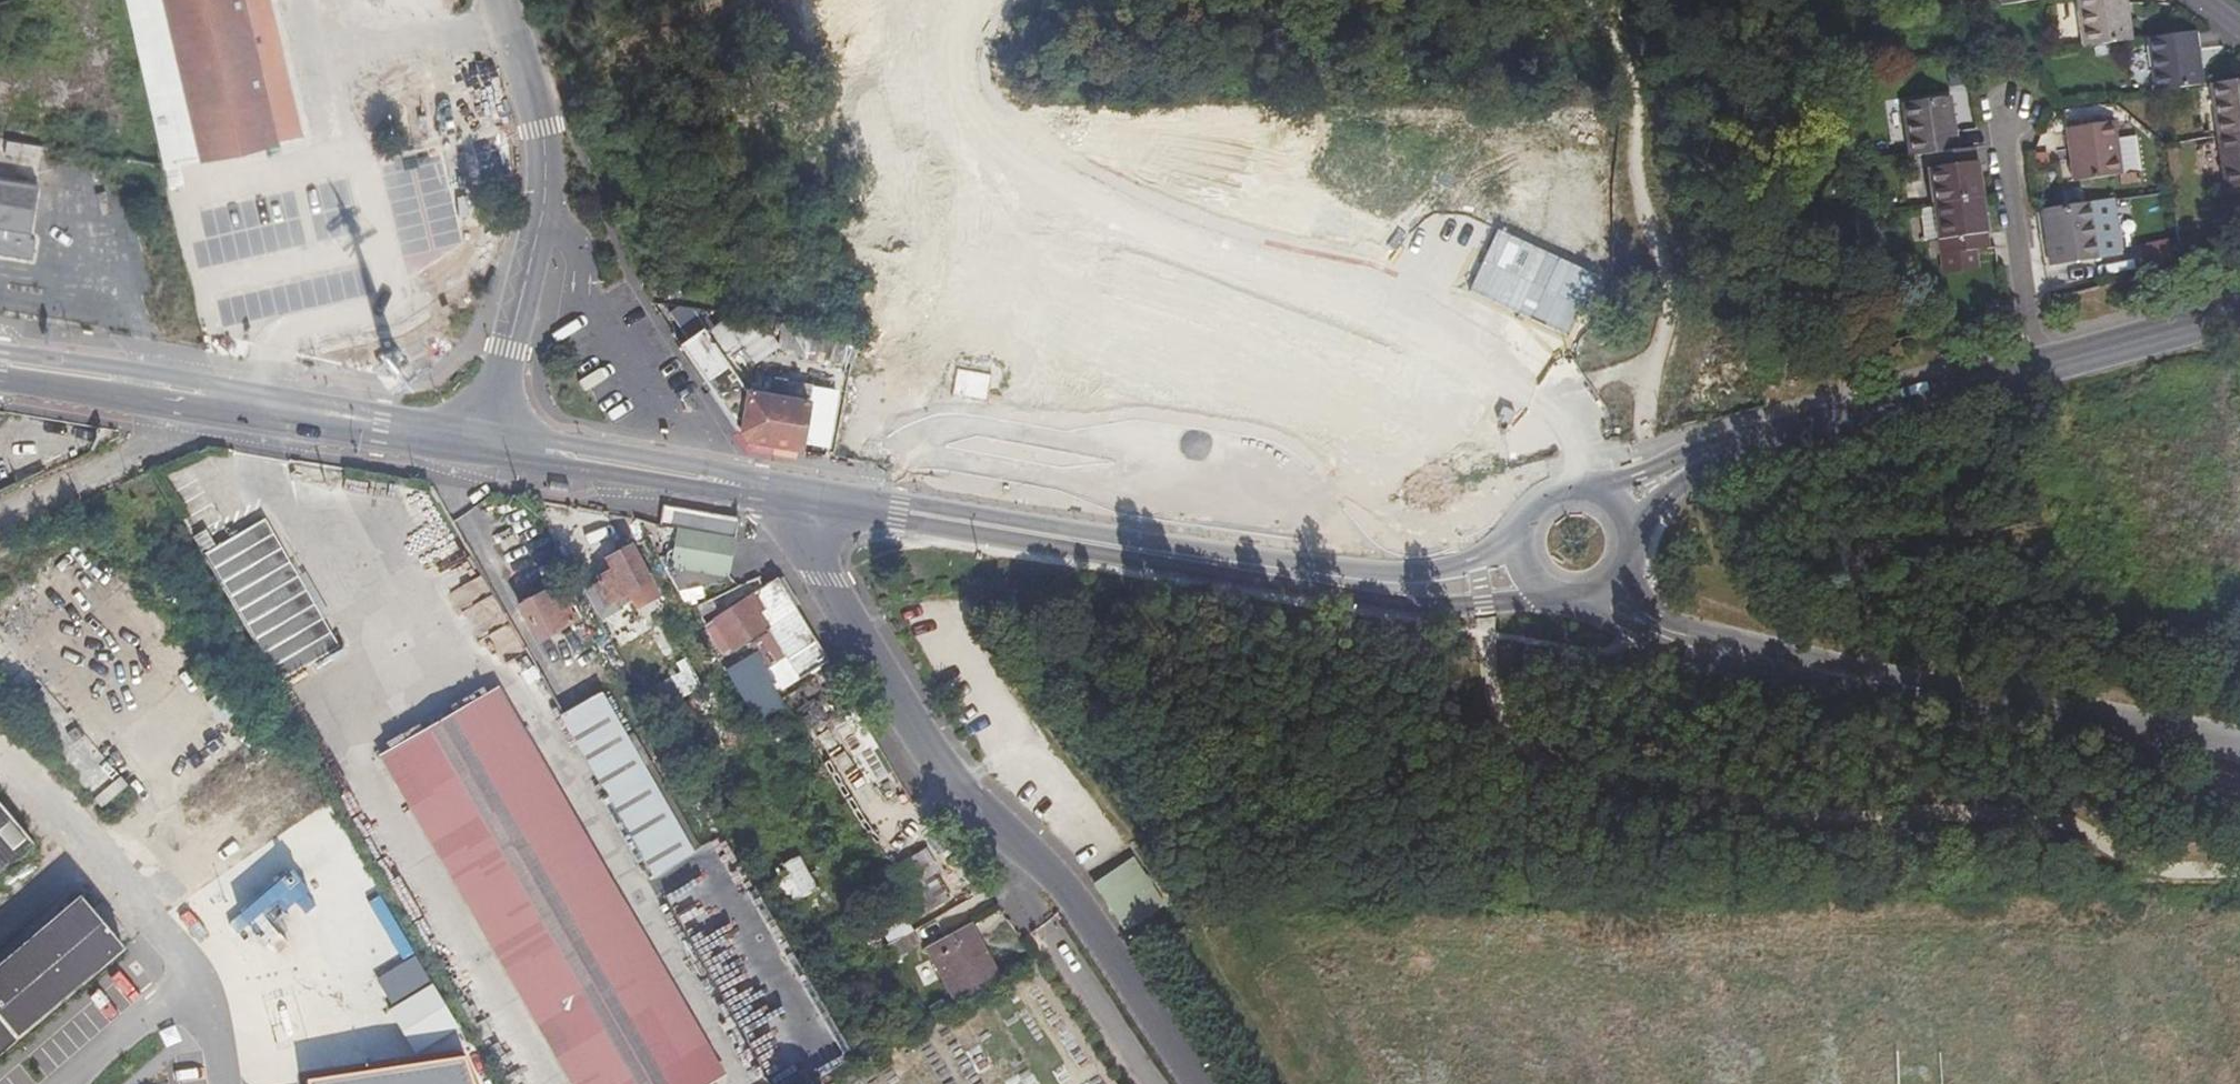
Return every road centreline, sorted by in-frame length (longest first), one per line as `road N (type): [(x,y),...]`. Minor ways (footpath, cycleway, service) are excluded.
road 1 (secondary): [(812,497),(1381,584),(1480,583),(1526,568)]
road 2 (residential): [(1198,1083),(1066,889),(960,791),(824,577),(805,539),(812,497)]
road 3 (secondary): [(0,363),(490,444)]
road 4 (tertiary): [(500,0),(543,128),(547,189),(490,444)]
road 5 (secondary): [(2034,368),(1731,453),(1616,505)]
road 6 (secondary): [(1888,684),(2239,743)]
road 7 (secondary): [(490,444),(812,497)]
road 8 (secondary): [(1583,598),(1682,658),(1842,686),(1888,684)]
road 9 (secondary): [(1888,684),(1846,666),(1681,626),(1655,613),(1624,570)]
road 10 (residential): [(2002,115),(2034,368)]
road 11 (secondary): [(2239,313),(2034,368)]
road 12 (secondary): [(1616,505),(1568,488),(1537,504),(1520,534),(1526,568)]

